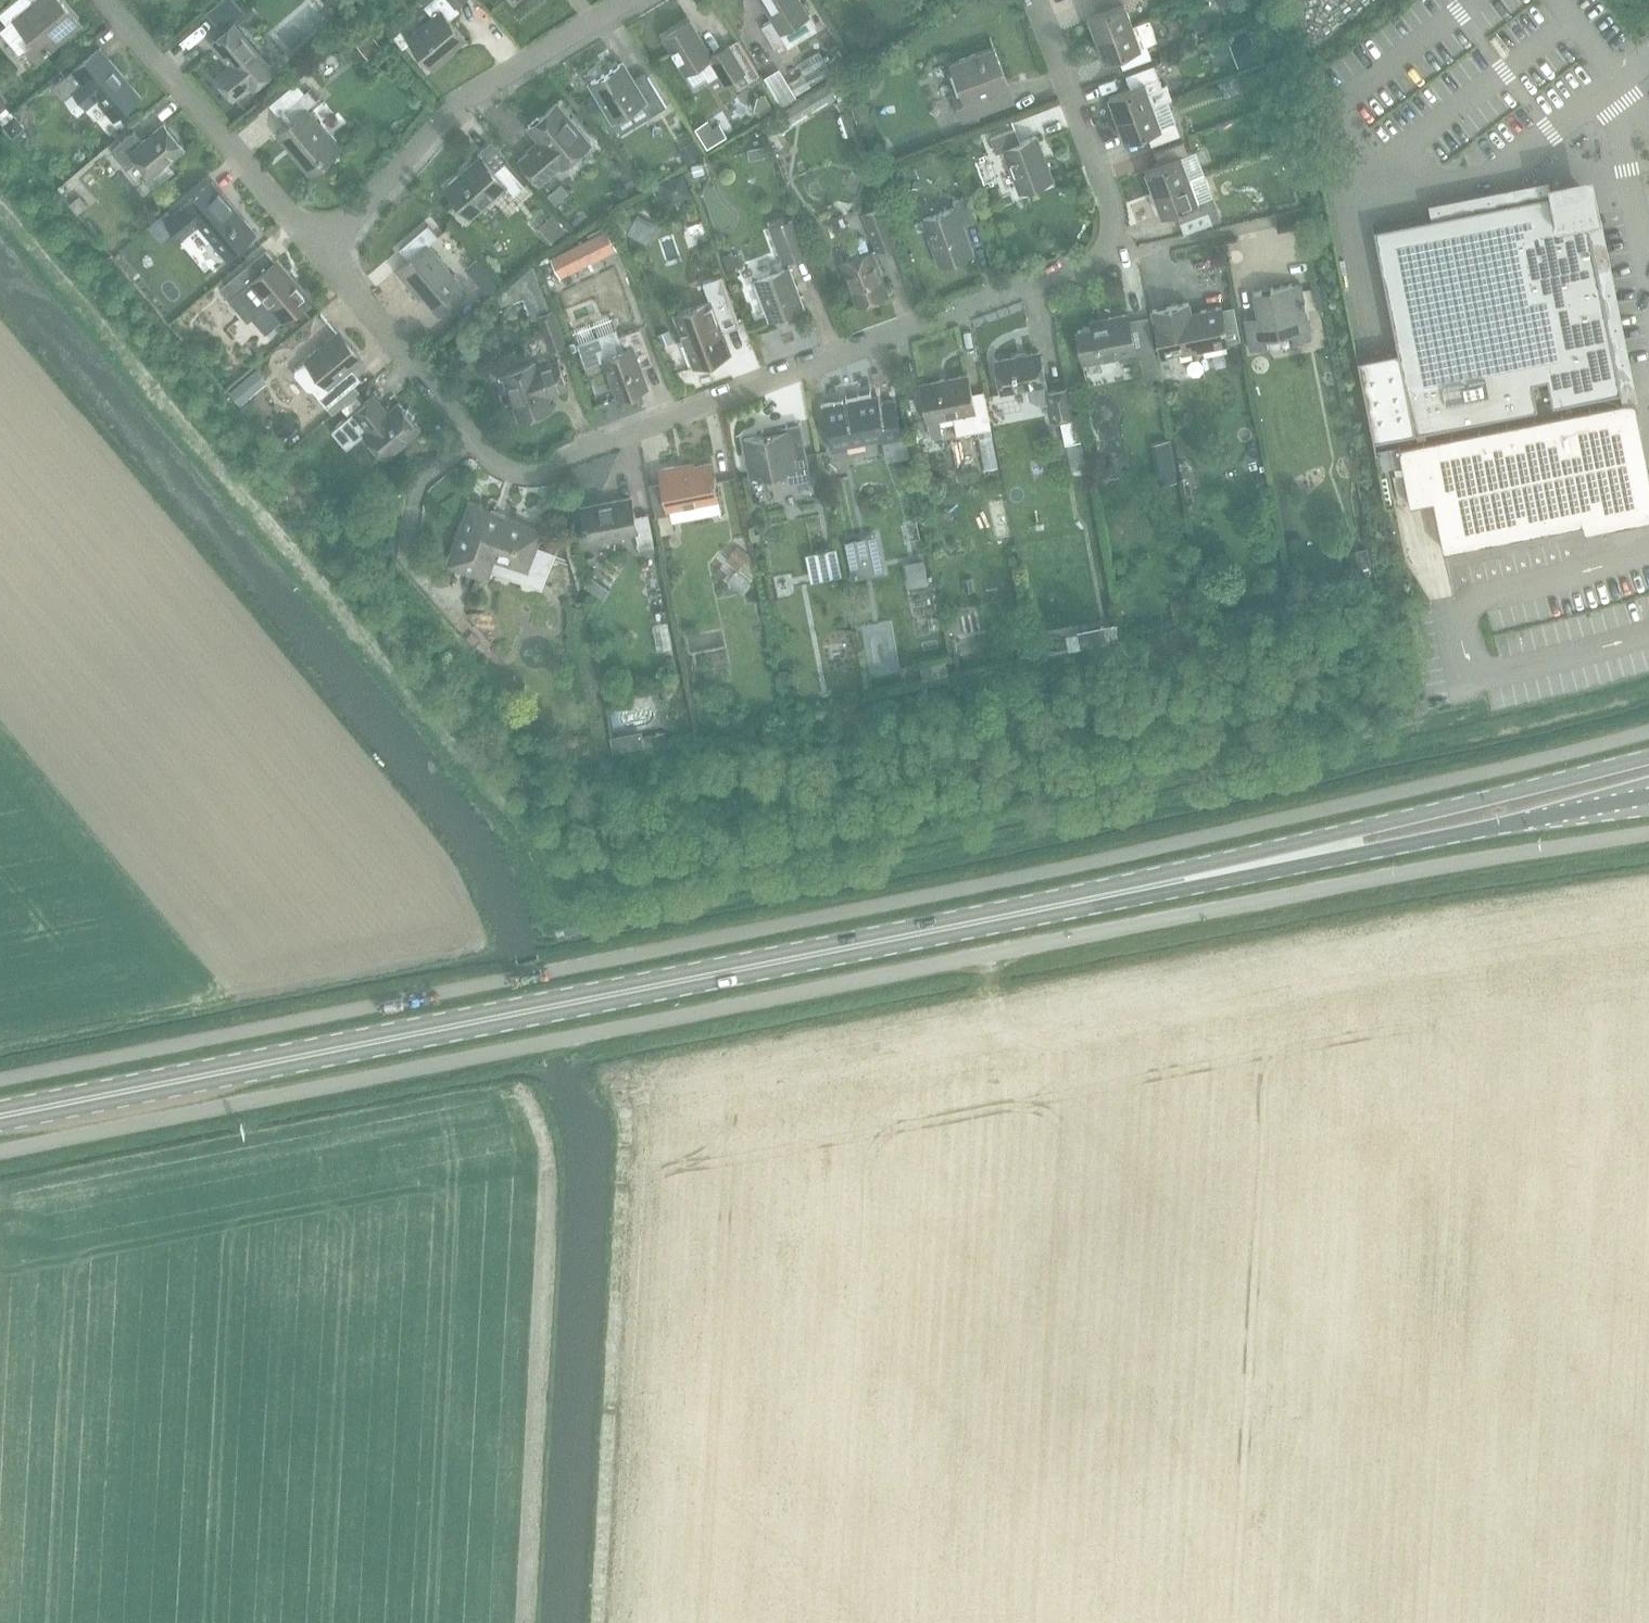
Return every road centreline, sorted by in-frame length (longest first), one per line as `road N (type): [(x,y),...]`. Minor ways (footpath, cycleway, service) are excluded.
road 1 (unclassified): [(0,1083),(1492,783),(1648,735)]
road 2 (unclassified): [(1648,837),(0,1154)]
road 3 (primary): [(0,1118),(1100,898)]
road 4 (residential): [(500,470),(536,469),(1121,248)]
road 5 (primary): [(1648,764),(1100,898)]
road 6 (primary): [(1100,898),(1648,799)]
road 7 (residential): [(320,249),(456,112),(636,0)]
road 8 (residential): [(320,249),(127,38),(108,0)]
road 9 (residential): [(500,470),(320,249)]
road 10 (residential): [(1121,248),(1032,0)]
road 11 (residential): [(1121,248),(1274,219)]

